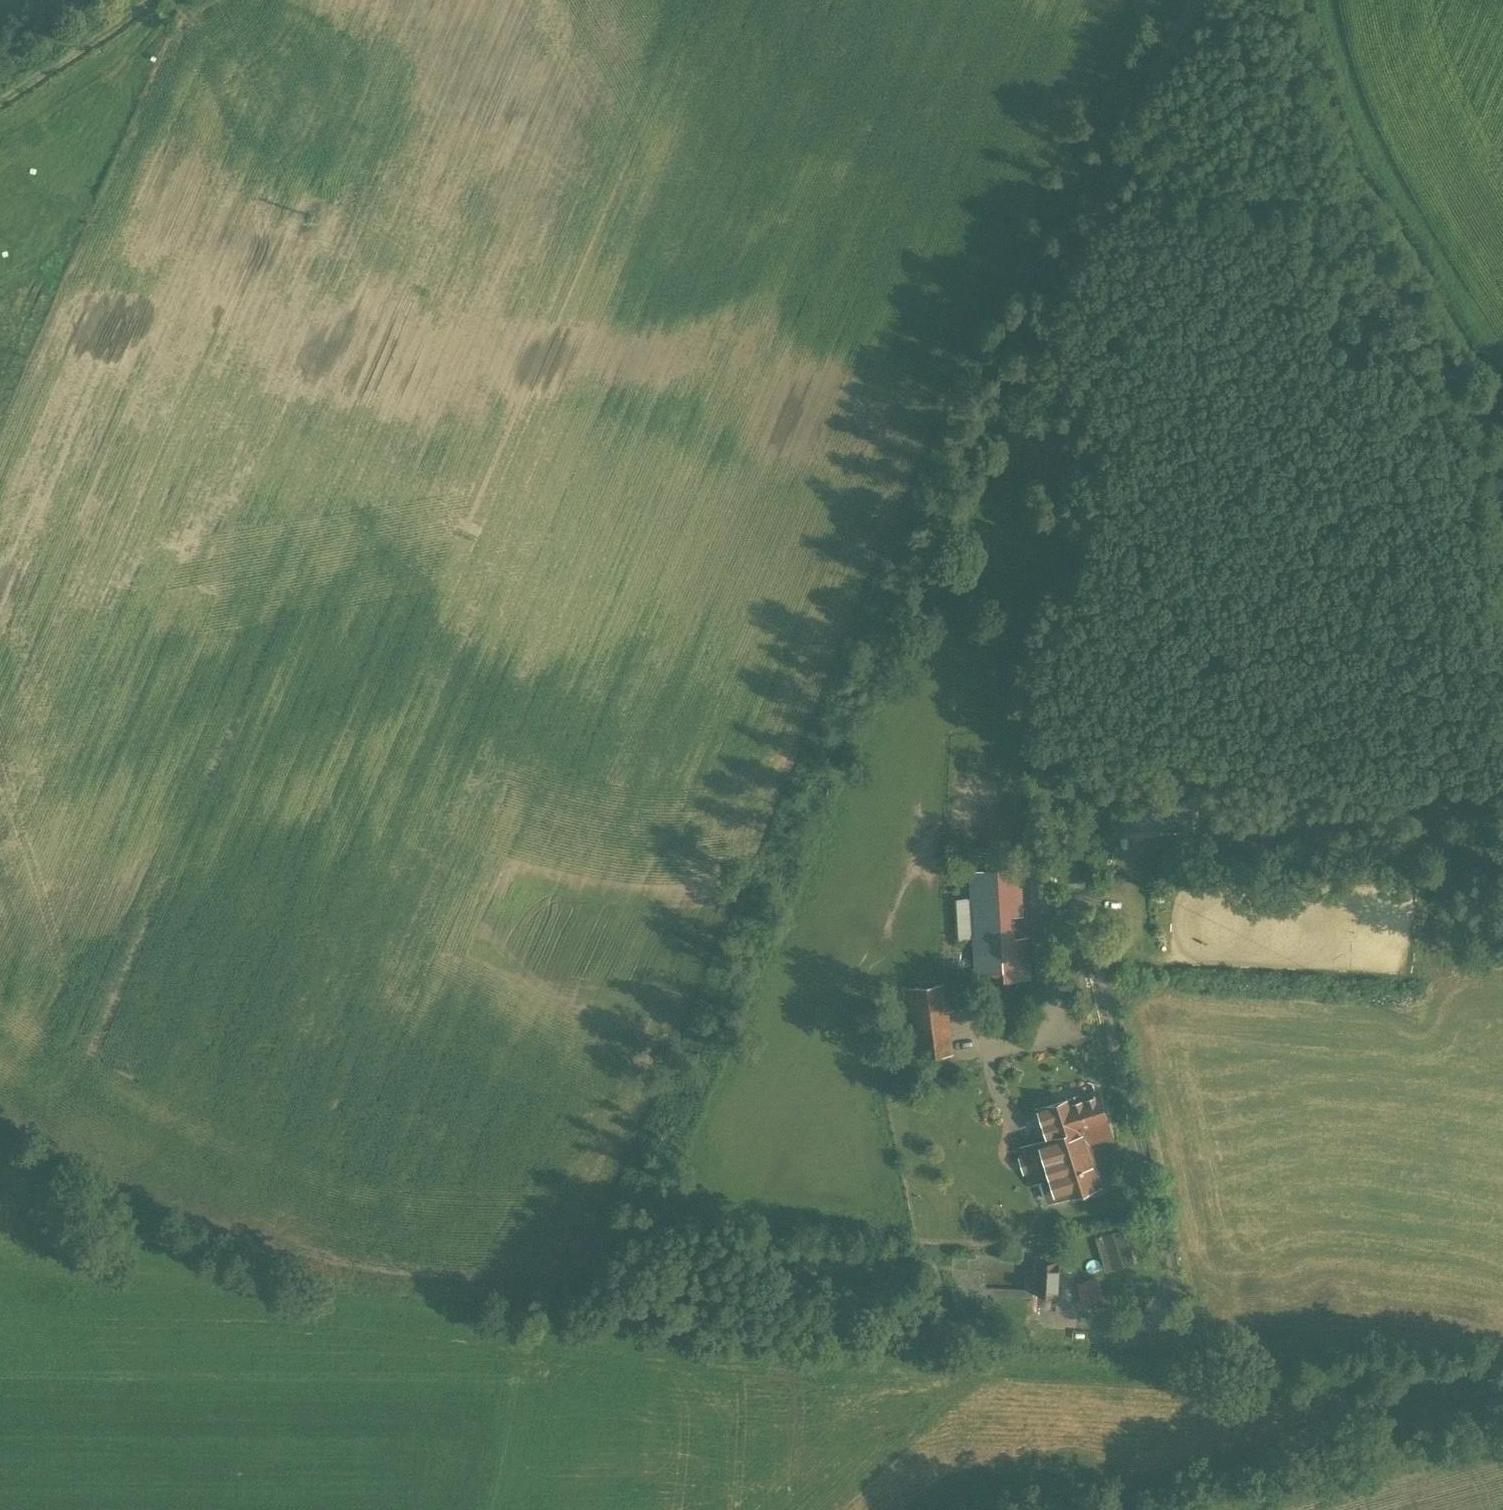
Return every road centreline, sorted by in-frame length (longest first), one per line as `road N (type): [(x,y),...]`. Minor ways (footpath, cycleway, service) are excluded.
road 1 (track): [(1192,0),(1111,178),(1058,329),(1099,435),(1105,477),(1087,555),(1040,671),(1039,744),(1077,885),(1064,972),(1046,1027),(1024,1042),(1000,1045),(987,1066),(1021,1129)]
road 2 (track): [(0,101),(151,0)]

